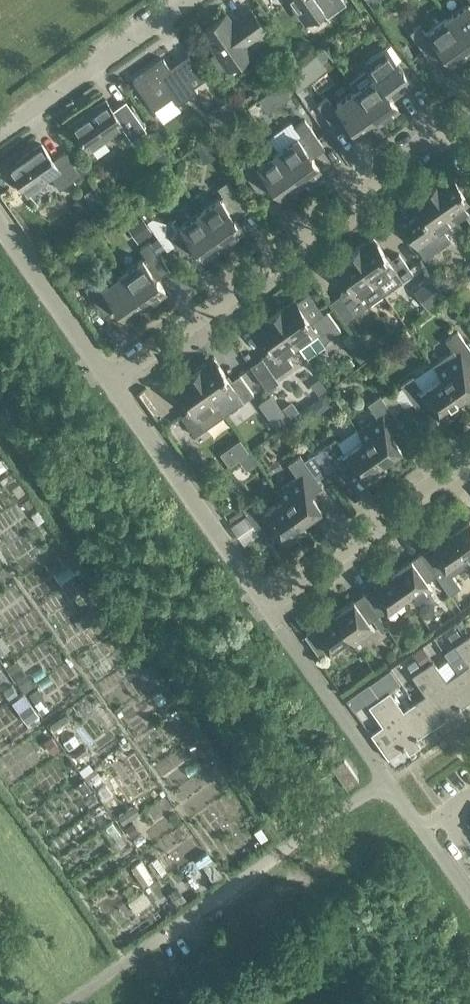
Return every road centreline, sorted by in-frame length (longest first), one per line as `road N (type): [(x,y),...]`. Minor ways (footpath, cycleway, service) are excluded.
road 1 (residential): [(101,371),(266,603),(469,444)]
road 2 (residential): [(101,371),(469,116)]
road 3 (residential): [(0,128),(190,0)]
road 4 (residential): [(101,371),(0,228)]

